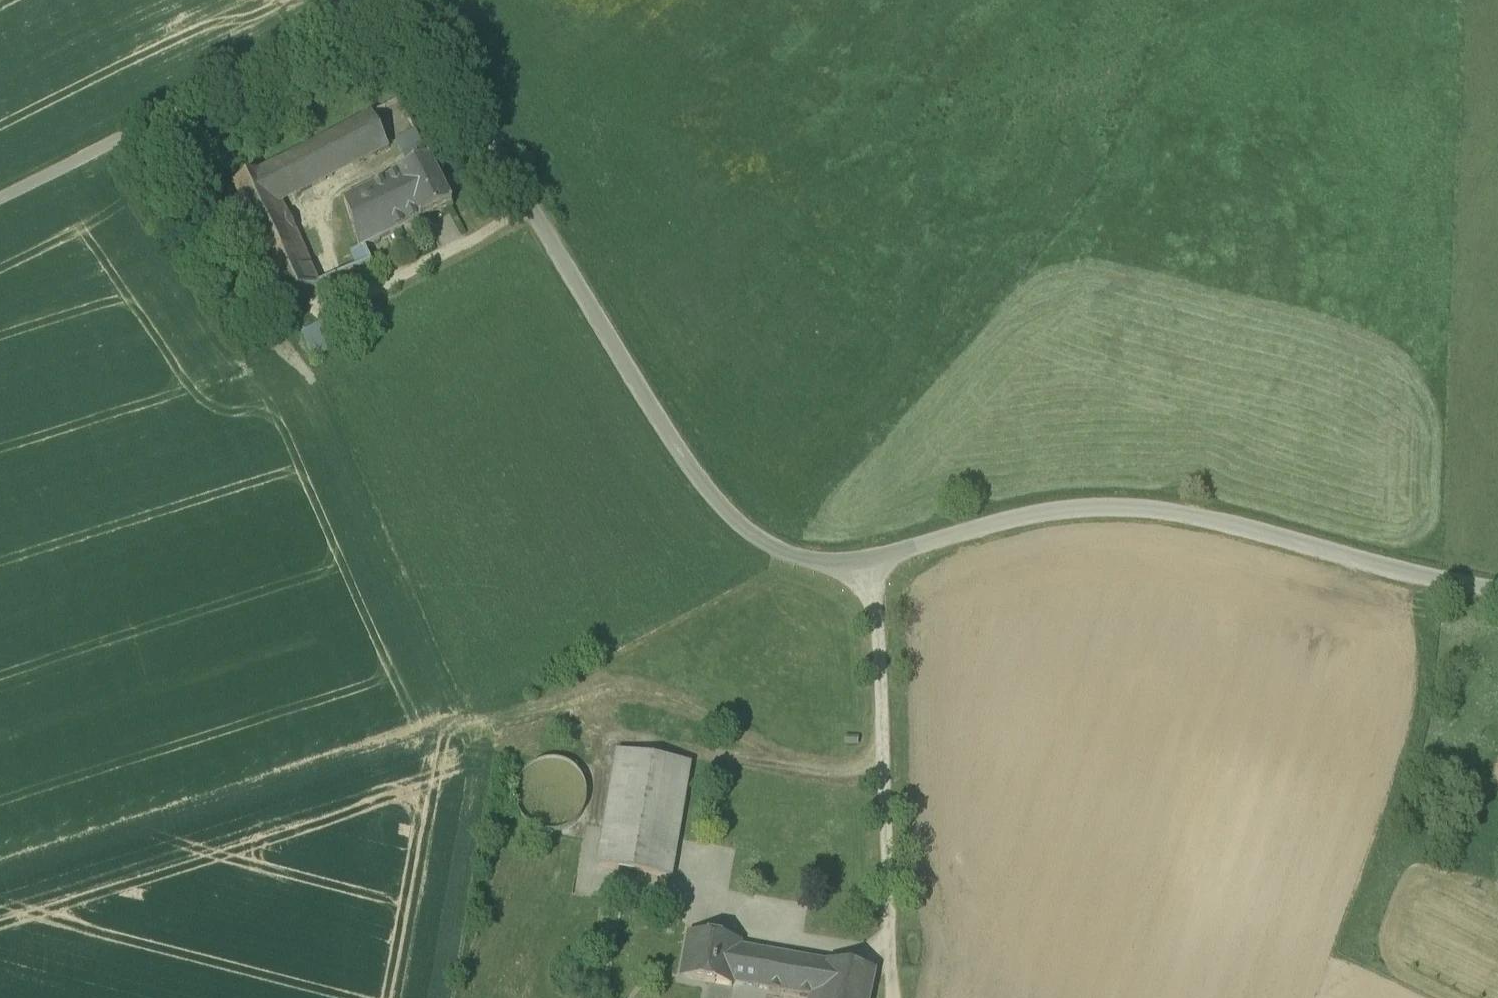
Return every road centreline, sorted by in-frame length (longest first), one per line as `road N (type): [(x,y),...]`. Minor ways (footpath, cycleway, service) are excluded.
road 1 (unclassified): [(402,11),(441,50),(726,518),(763,556),(820,572),(1048,508),(1168,507),(1497,594)]
road 2 (unclassified): [(0,196),(402,11)]

